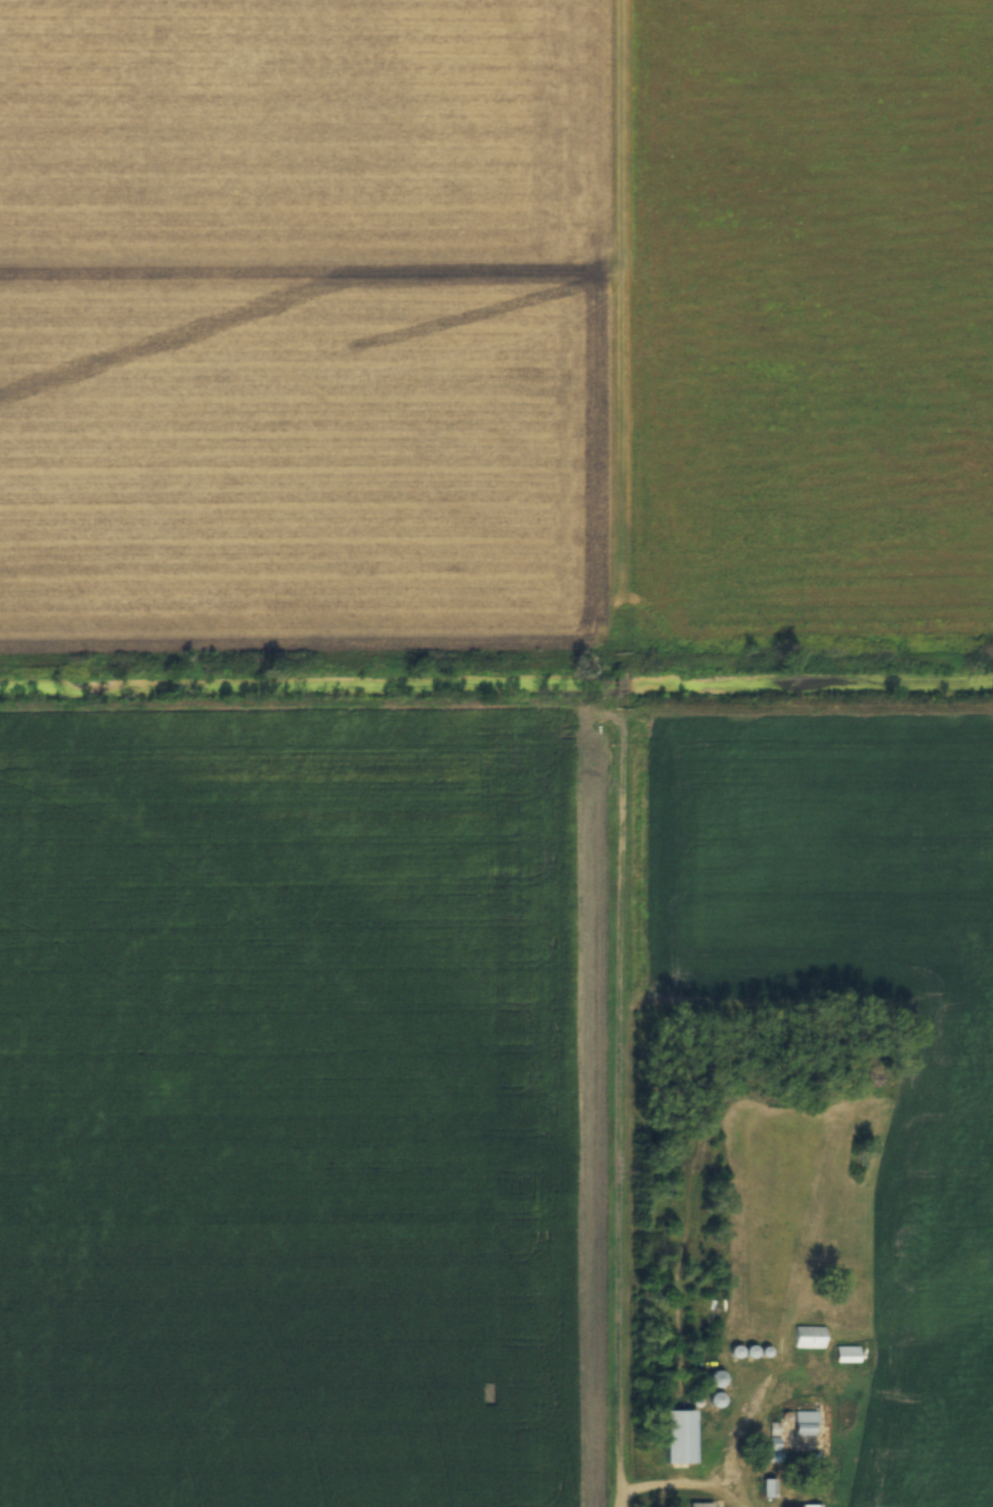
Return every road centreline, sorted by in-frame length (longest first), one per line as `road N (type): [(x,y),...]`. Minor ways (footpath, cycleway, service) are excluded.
road 1 (track): [(628,1506),(627,0)]

